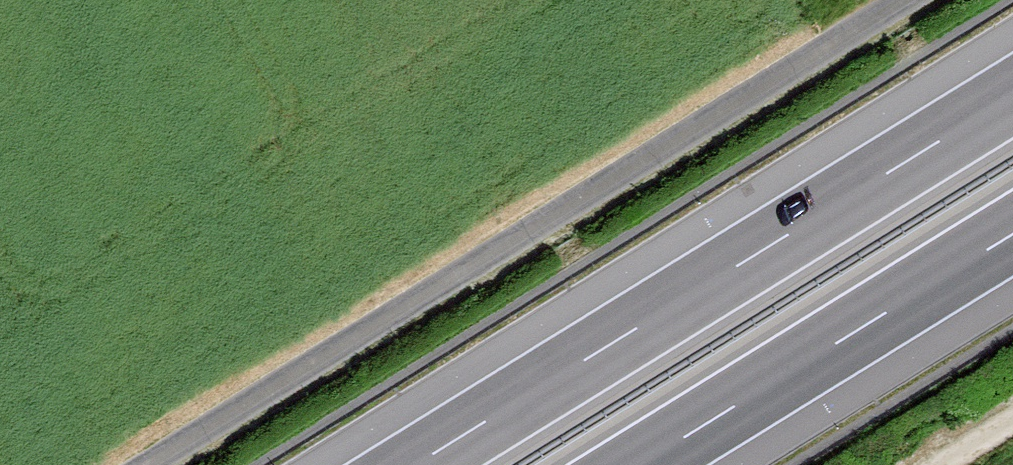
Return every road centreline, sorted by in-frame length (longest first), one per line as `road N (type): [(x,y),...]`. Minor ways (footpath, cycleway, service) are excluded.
road 1 (track): [(146,464),(897,0)]
road 2 (motorway): [(1012,95),(414,464)]
road 3 (motorway): [(640,464),(1012,234)]

